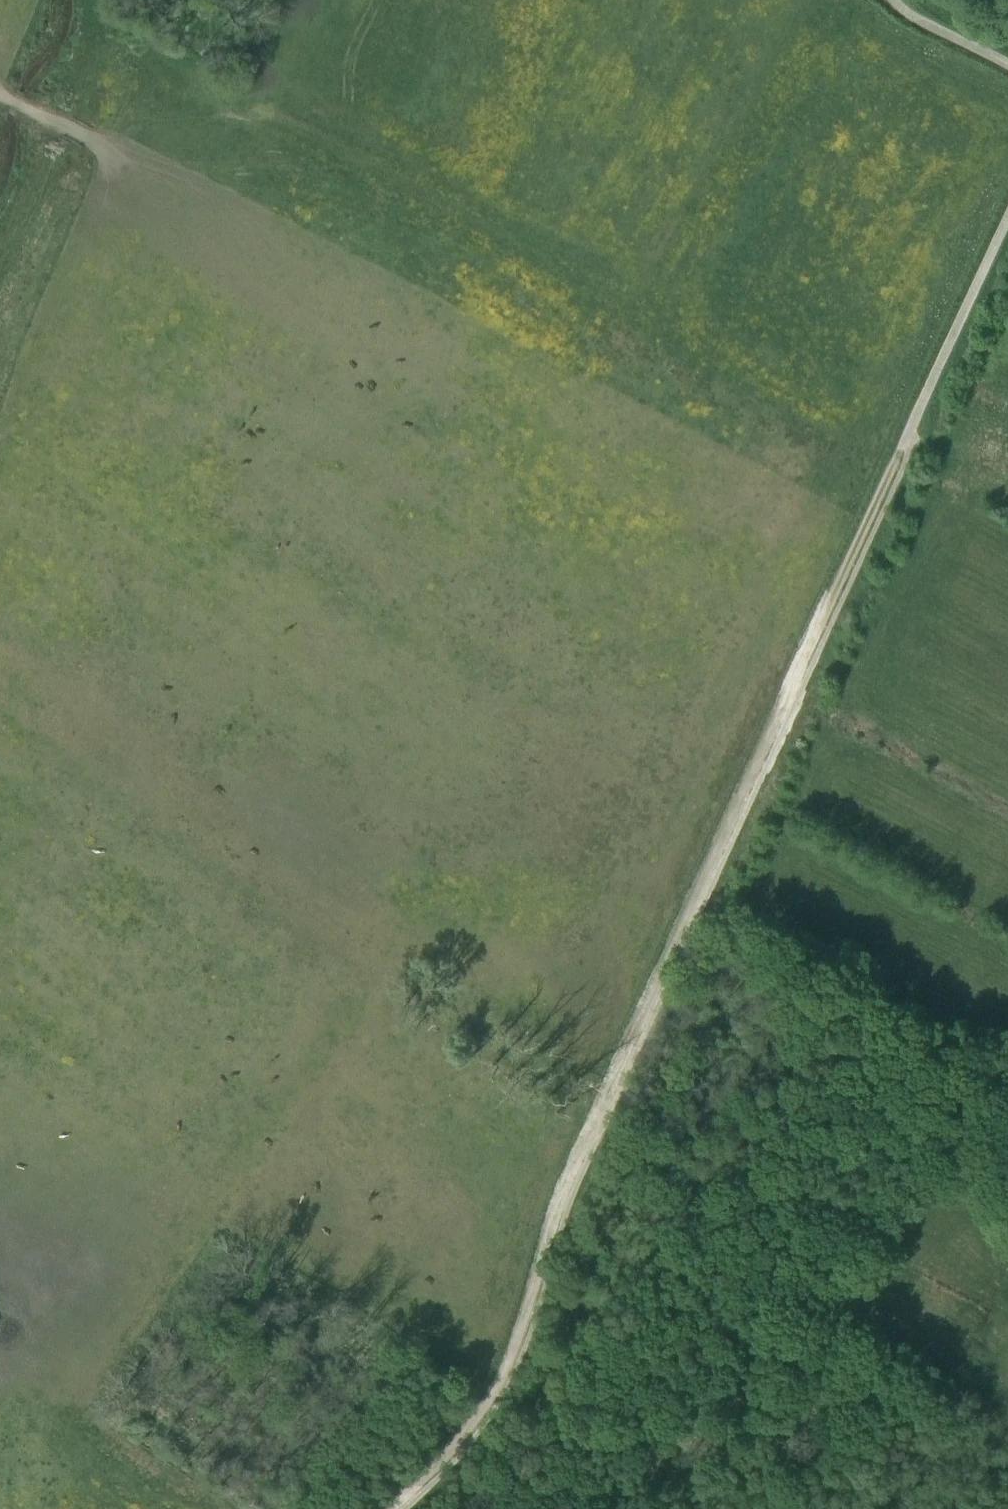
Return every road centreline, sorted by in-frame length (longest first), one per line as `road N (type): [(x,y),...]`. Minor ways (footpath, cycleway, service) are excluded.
road 1 (unclassified): [(896,439),(1007,203)]

